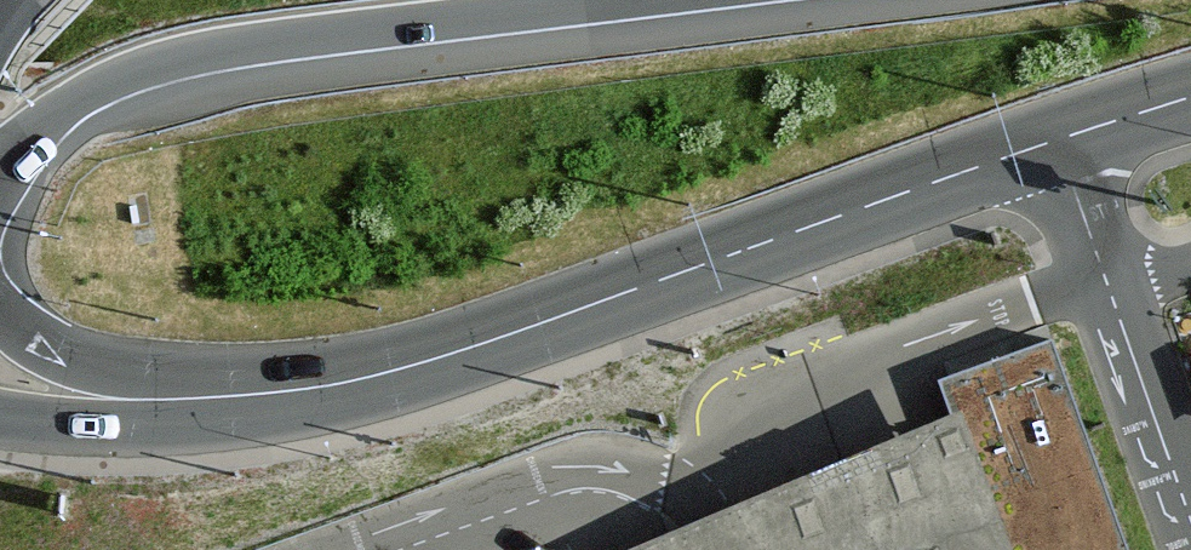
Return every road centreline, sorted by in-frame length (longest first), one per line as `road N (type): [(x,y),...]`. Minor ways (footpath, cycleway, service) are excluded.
road 1 (unclassified): [(165,400),(322,387),(400,369),(1190,98)]
road 2 (motorway): [(0,162),(107,83),(197,54),(619,0)]
road 3 (unclassified): [(165,400),(47,347),(0,312)]
road 4 (unclassified): [(0,415),(165,400)]

